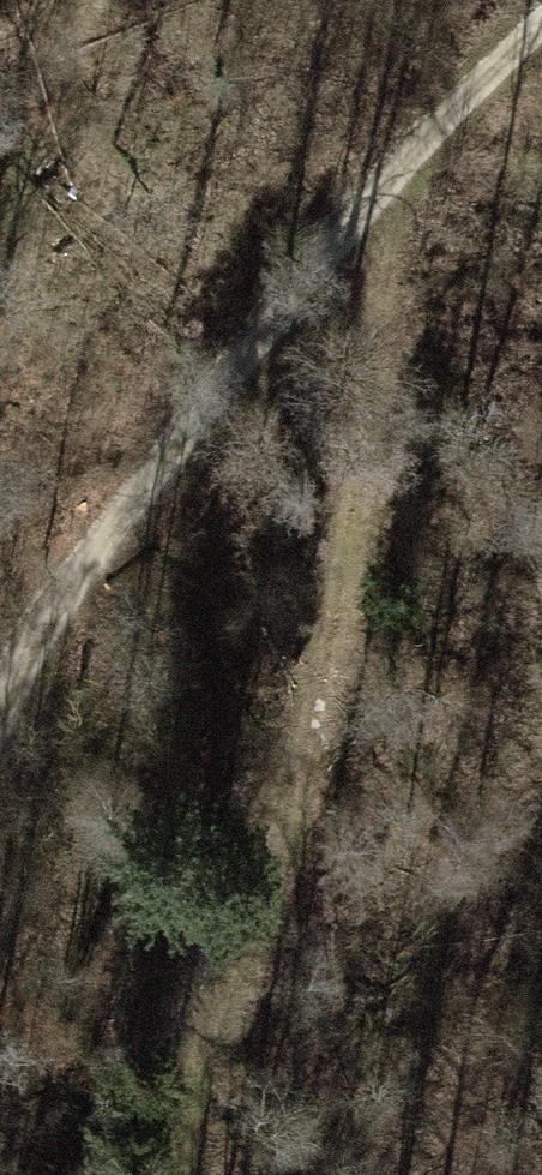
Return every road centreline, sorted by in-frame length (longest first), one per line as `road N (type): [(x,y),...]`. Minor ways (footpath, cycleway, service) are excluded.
road 1 (track): [(177,1174),(172,1147),(306,749),(394,184)]
road 2 (track): [(0,764),(77,576),(172,437),(541,28)]

